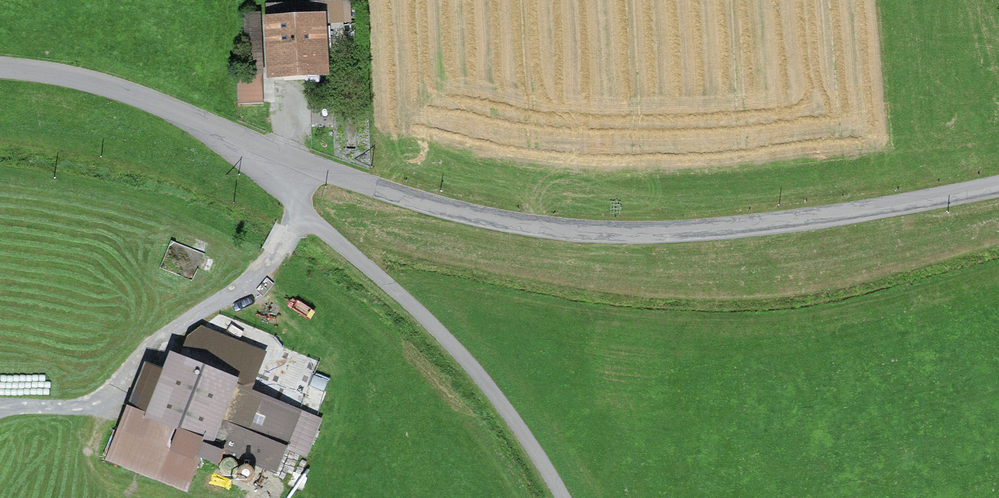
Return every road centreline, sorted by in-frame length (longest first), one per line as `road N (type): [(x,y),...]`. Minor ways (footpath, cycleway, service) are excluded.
road 1 (residential): [(998,186),(771,223),(582,231),(454,210),(249,139)]
road 2 (residential): [(249,139),(318,226),(426,317),(502,403),(562,497)]
road 3 (residential): [(249,139),(98,83),(0,68)]

